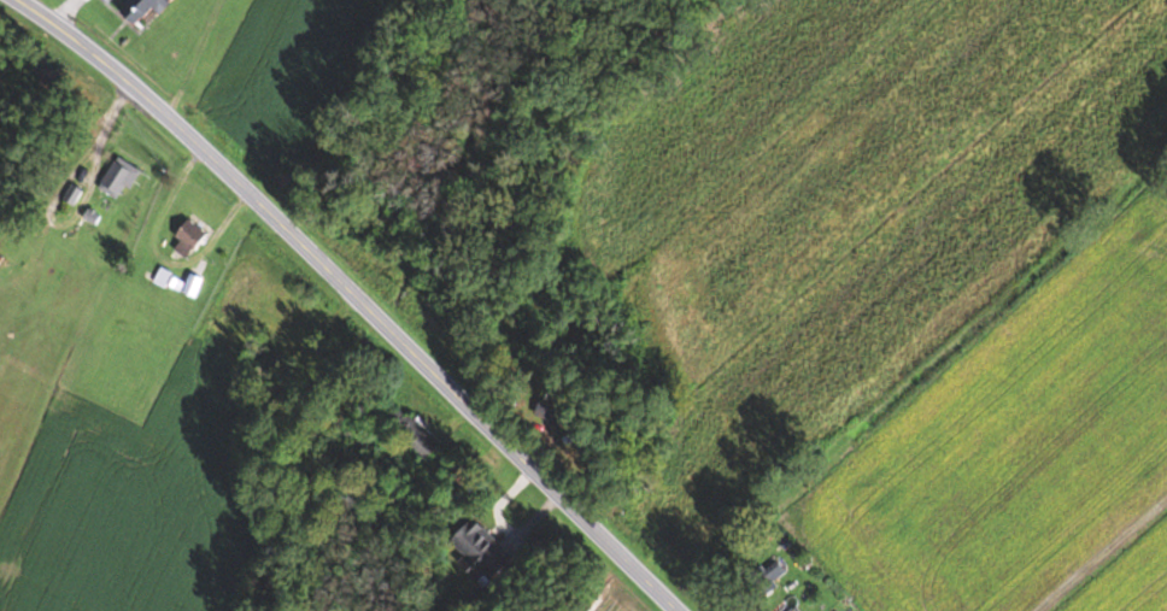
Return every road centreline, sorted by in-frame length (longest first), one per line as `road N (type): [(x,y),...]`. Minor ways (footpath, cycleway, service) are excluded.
road 1 (secondary): [(669,610),(247,201),(98,65),(12,0)]
road 2 (residential): [(1166,498),(1037,610)]

